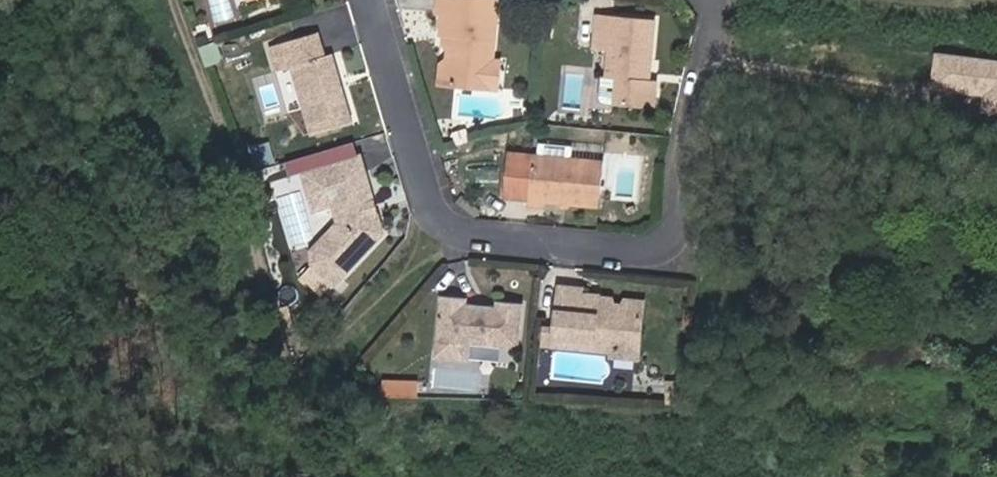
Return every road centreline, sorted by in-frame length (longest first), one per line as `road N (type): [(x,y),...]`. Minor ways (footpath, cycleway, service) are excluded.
road 1 (residential): [(372,0),(431,202),(451,231),(646,251),(673,244),(681,222),(714,29),(710,0)]
road 2 (track): [(297,476),(276,306),(173,0)]

